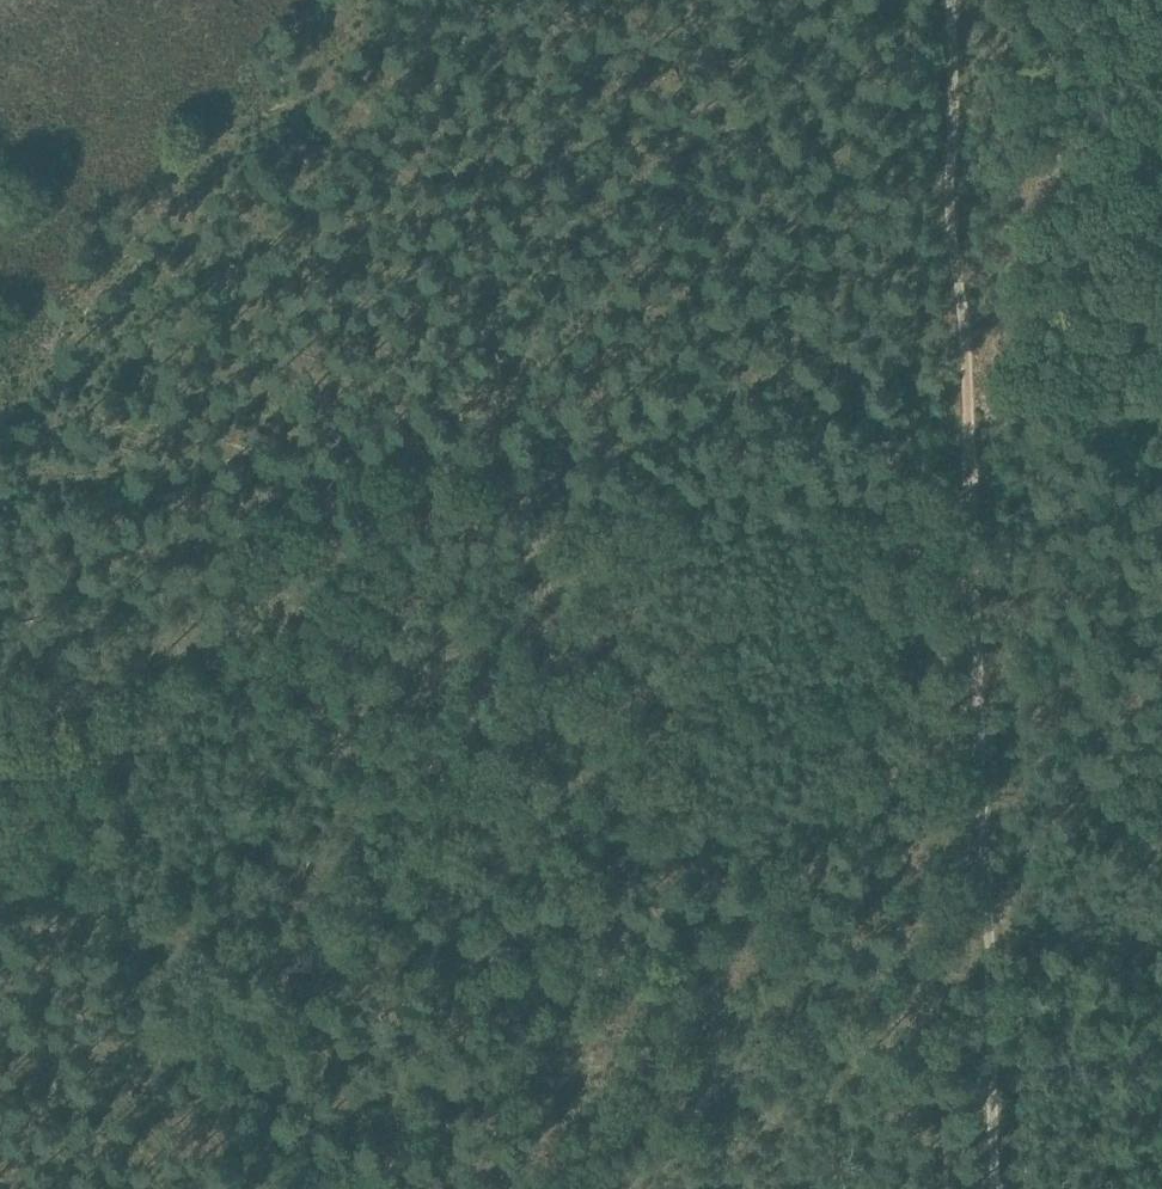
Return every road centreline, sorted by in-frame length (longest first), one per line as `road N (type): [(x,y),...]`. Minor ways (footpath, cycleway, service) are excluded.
road 1 (track): [(953,0),(1000,1188)]

